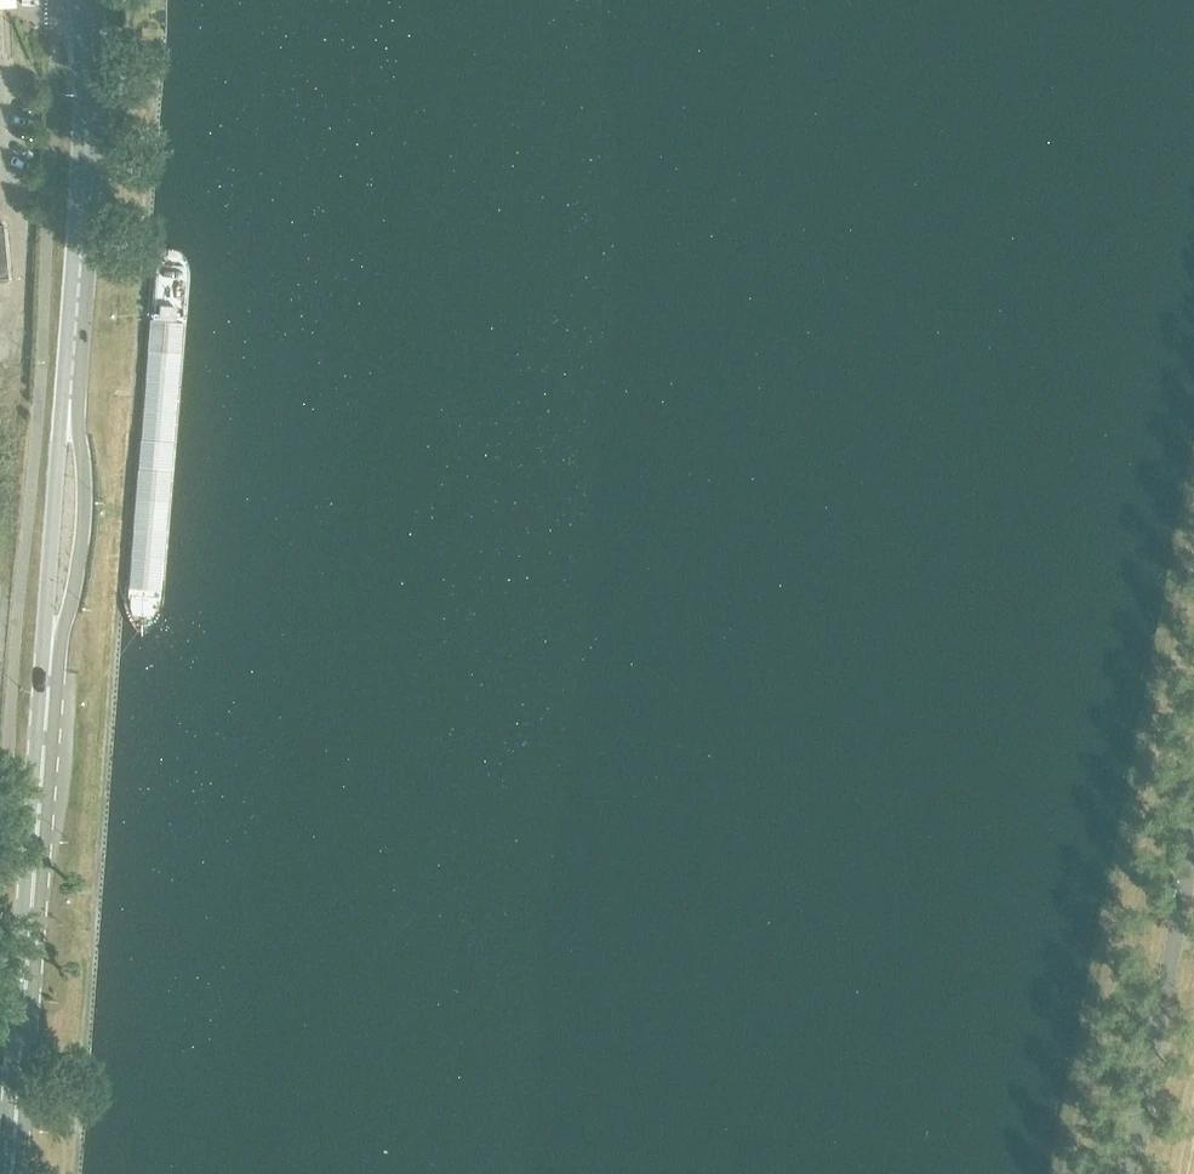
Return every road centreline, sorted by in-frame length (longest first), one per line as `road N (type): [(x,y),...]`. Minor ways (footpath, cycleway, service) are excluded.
road 1 (primary): [(11,1173),(49,666)]
road 2 (primary): [(69,399),(85,144),(85,0)]
road 3 (unclassified): [(1128,1173),(1193,841)]
road 4 (primary): [(49,666),(79,552),(84,494),(69,399)]
road 5 (primary): [(69,399),(57,441),(44,615),(49,666)]

